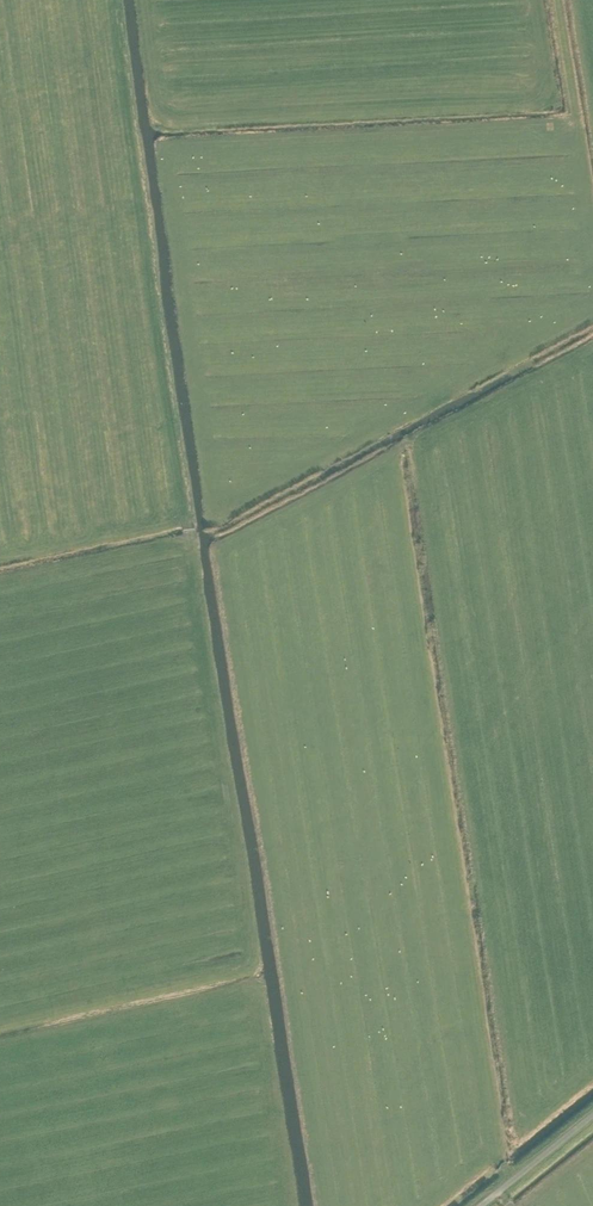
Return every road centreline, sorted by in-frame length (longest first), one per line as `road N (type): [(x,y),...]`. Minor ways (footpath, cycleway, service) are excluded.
road 1 (unclassified): [(481,1205),(592,1115)]

